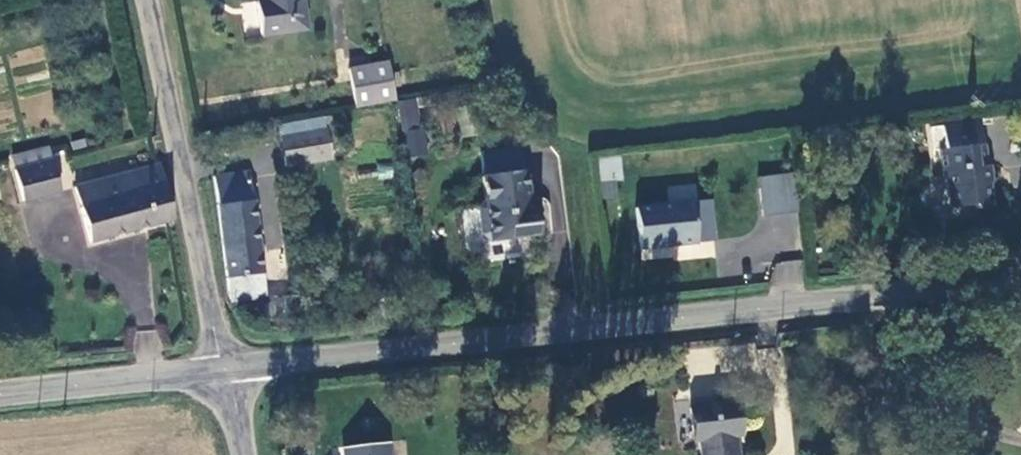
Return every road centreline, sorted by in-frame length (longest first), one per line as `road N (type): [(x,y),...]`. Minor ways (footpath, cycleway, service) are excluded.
road 1 (tertiary): [(227,369),(1020,281)]
road 2 (unclassified): [(227,369),(146,0)]
road 3 (tertiary): [(0,395),(227,369)]

